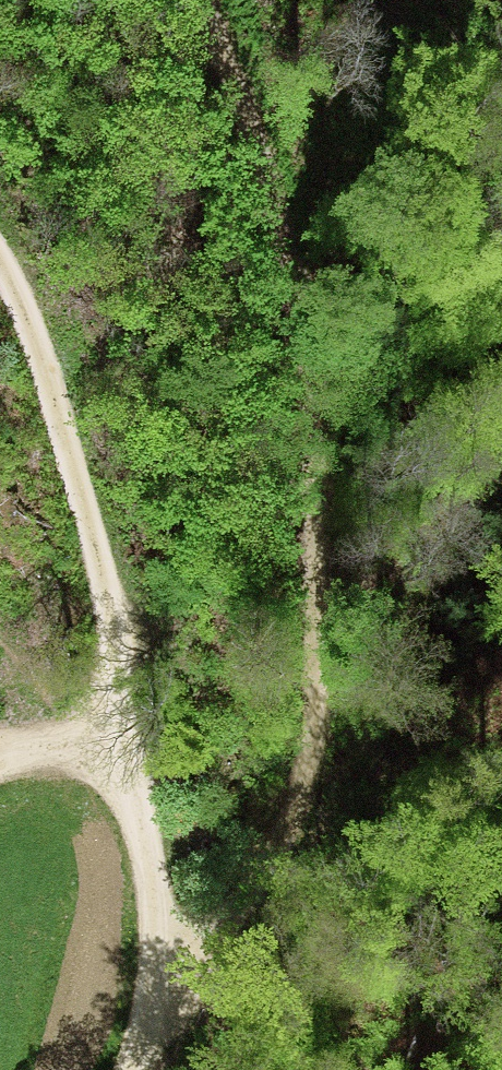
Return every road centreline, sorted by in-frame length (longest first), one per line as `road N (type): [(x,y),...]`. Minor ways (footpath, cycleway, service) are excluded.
road 1 (track): [(211,0),(269,170),(294,325),(312,499),(312,669),(292,800),(269,851),(240,891),(166,950)]
road 2 (track): [(0,262),(31,328),(113,614),(120,744)]
road 3 (track): [(120,744),(153,851),(166,950)]
road 4 (track): [(166,950),(141,1069)]
road 5 (track): [(120,744),(0,734)]

